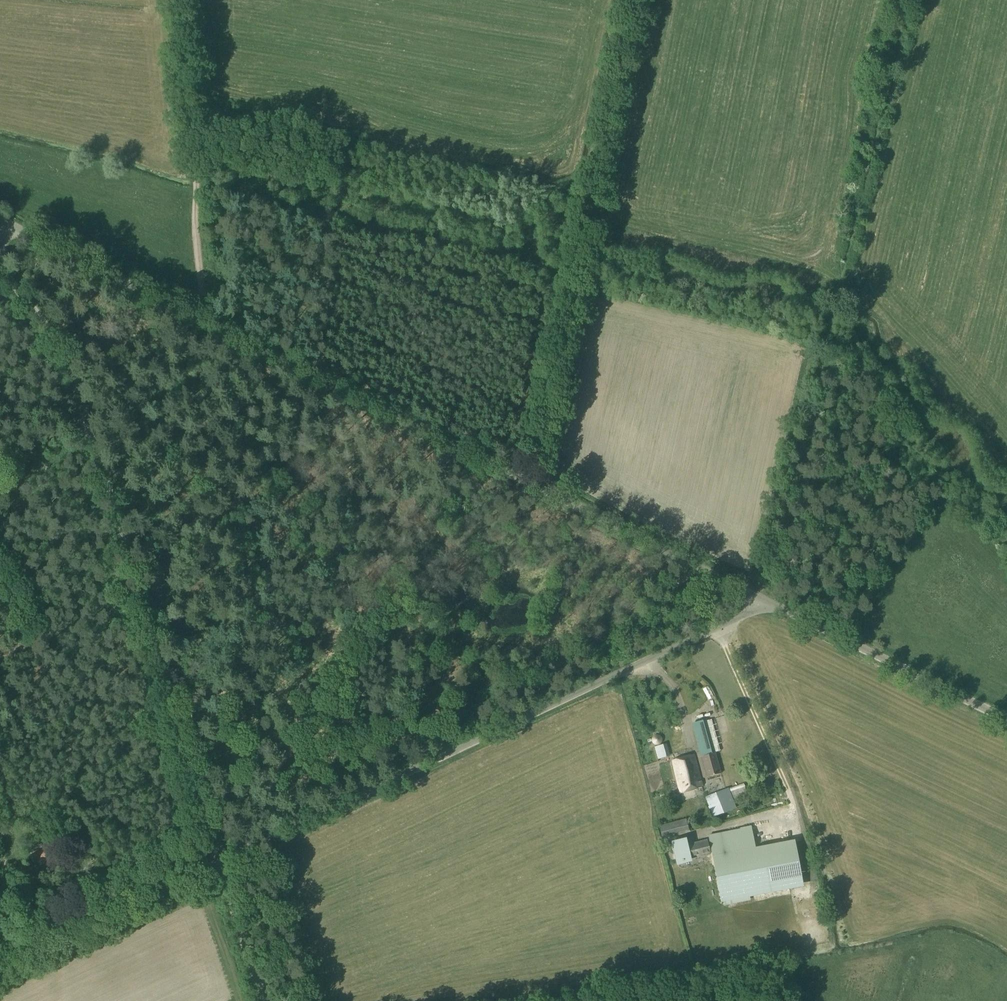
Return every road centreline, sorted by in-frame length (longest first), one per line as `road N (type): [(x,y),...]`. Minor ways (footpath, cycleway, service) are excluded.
road 1 (unclassified): [(761,598),(12,224)]
road 2 (unclassified): [(219,859),(62,353),(0,264)]
road 3 (track): [(901,0),(761,598)]
road 4 (unclassified): [(219,859),(742,616),(761,598)]
road 5 (track): [(635,0),(576,281)]
road 6 (unclassified): [(761,598),(1006,722)]
road 7 (unclassified): [(0,964),(219,859)]
road 8 (track): [(576,281),(532,485)]
road 9 (track): [(182,0),(196,191)]
road 10 (unclassified): [(263,1000),(219,859)]
road 11 (track): [(196,191),(205,293),(196,316)]

